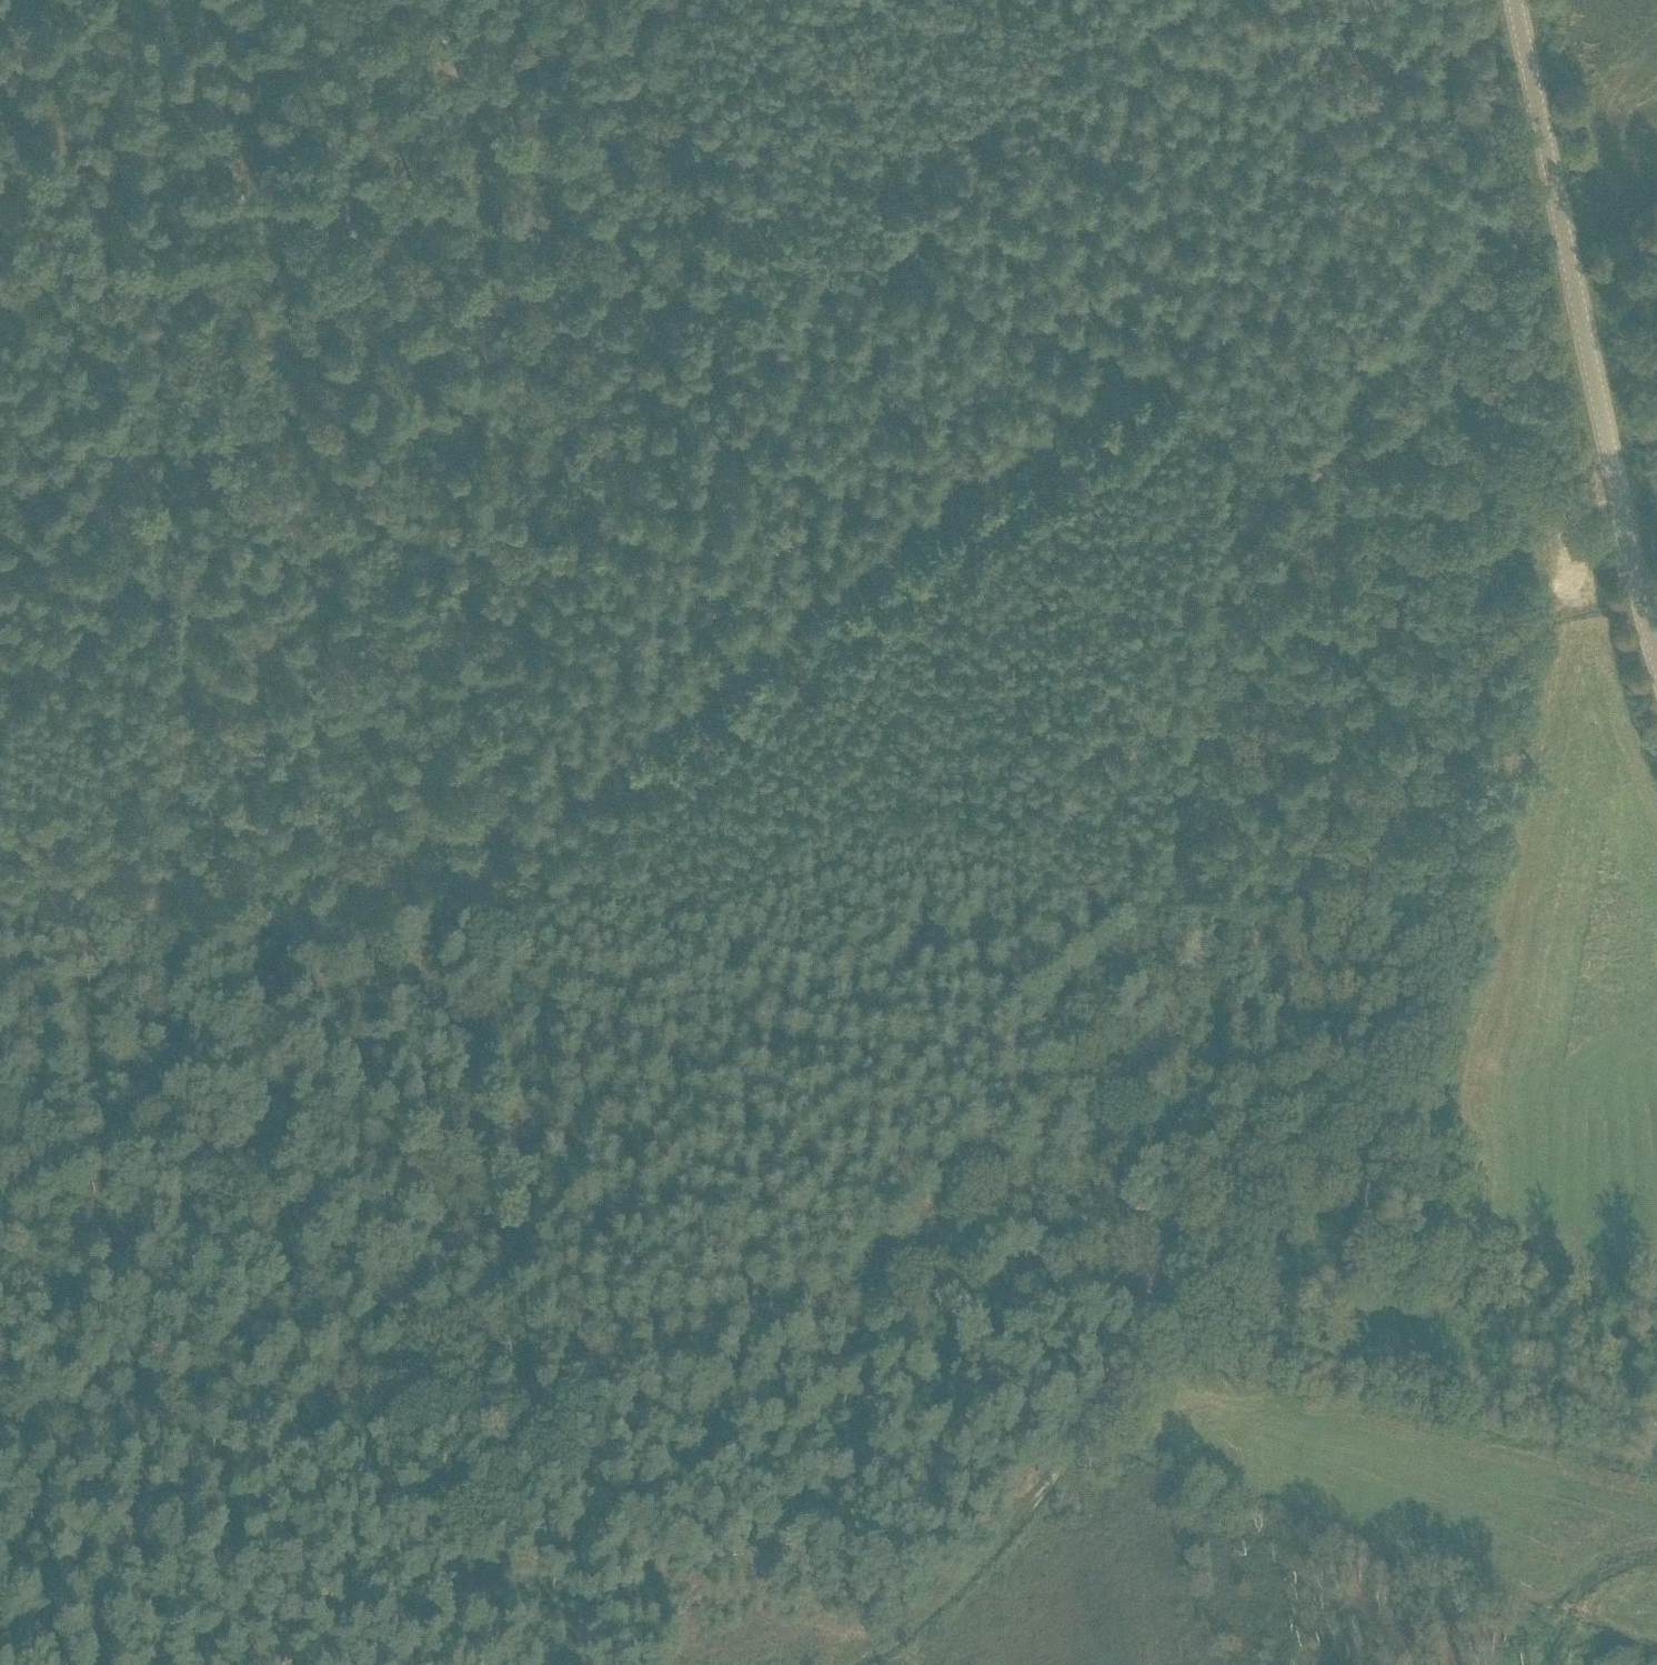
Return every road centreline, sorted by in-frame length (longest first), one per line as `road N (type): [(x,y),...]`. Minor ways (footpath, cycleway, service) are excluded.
road 1 (track): [(1624,510),(1416,450),(1283,460),(1215,387),(1132,362),(474,871),(297,932),(243,961),(147,1067),(109,1079),(0,1085)]
road 2 (tertiary): [(1656,660),(1523,0)]

